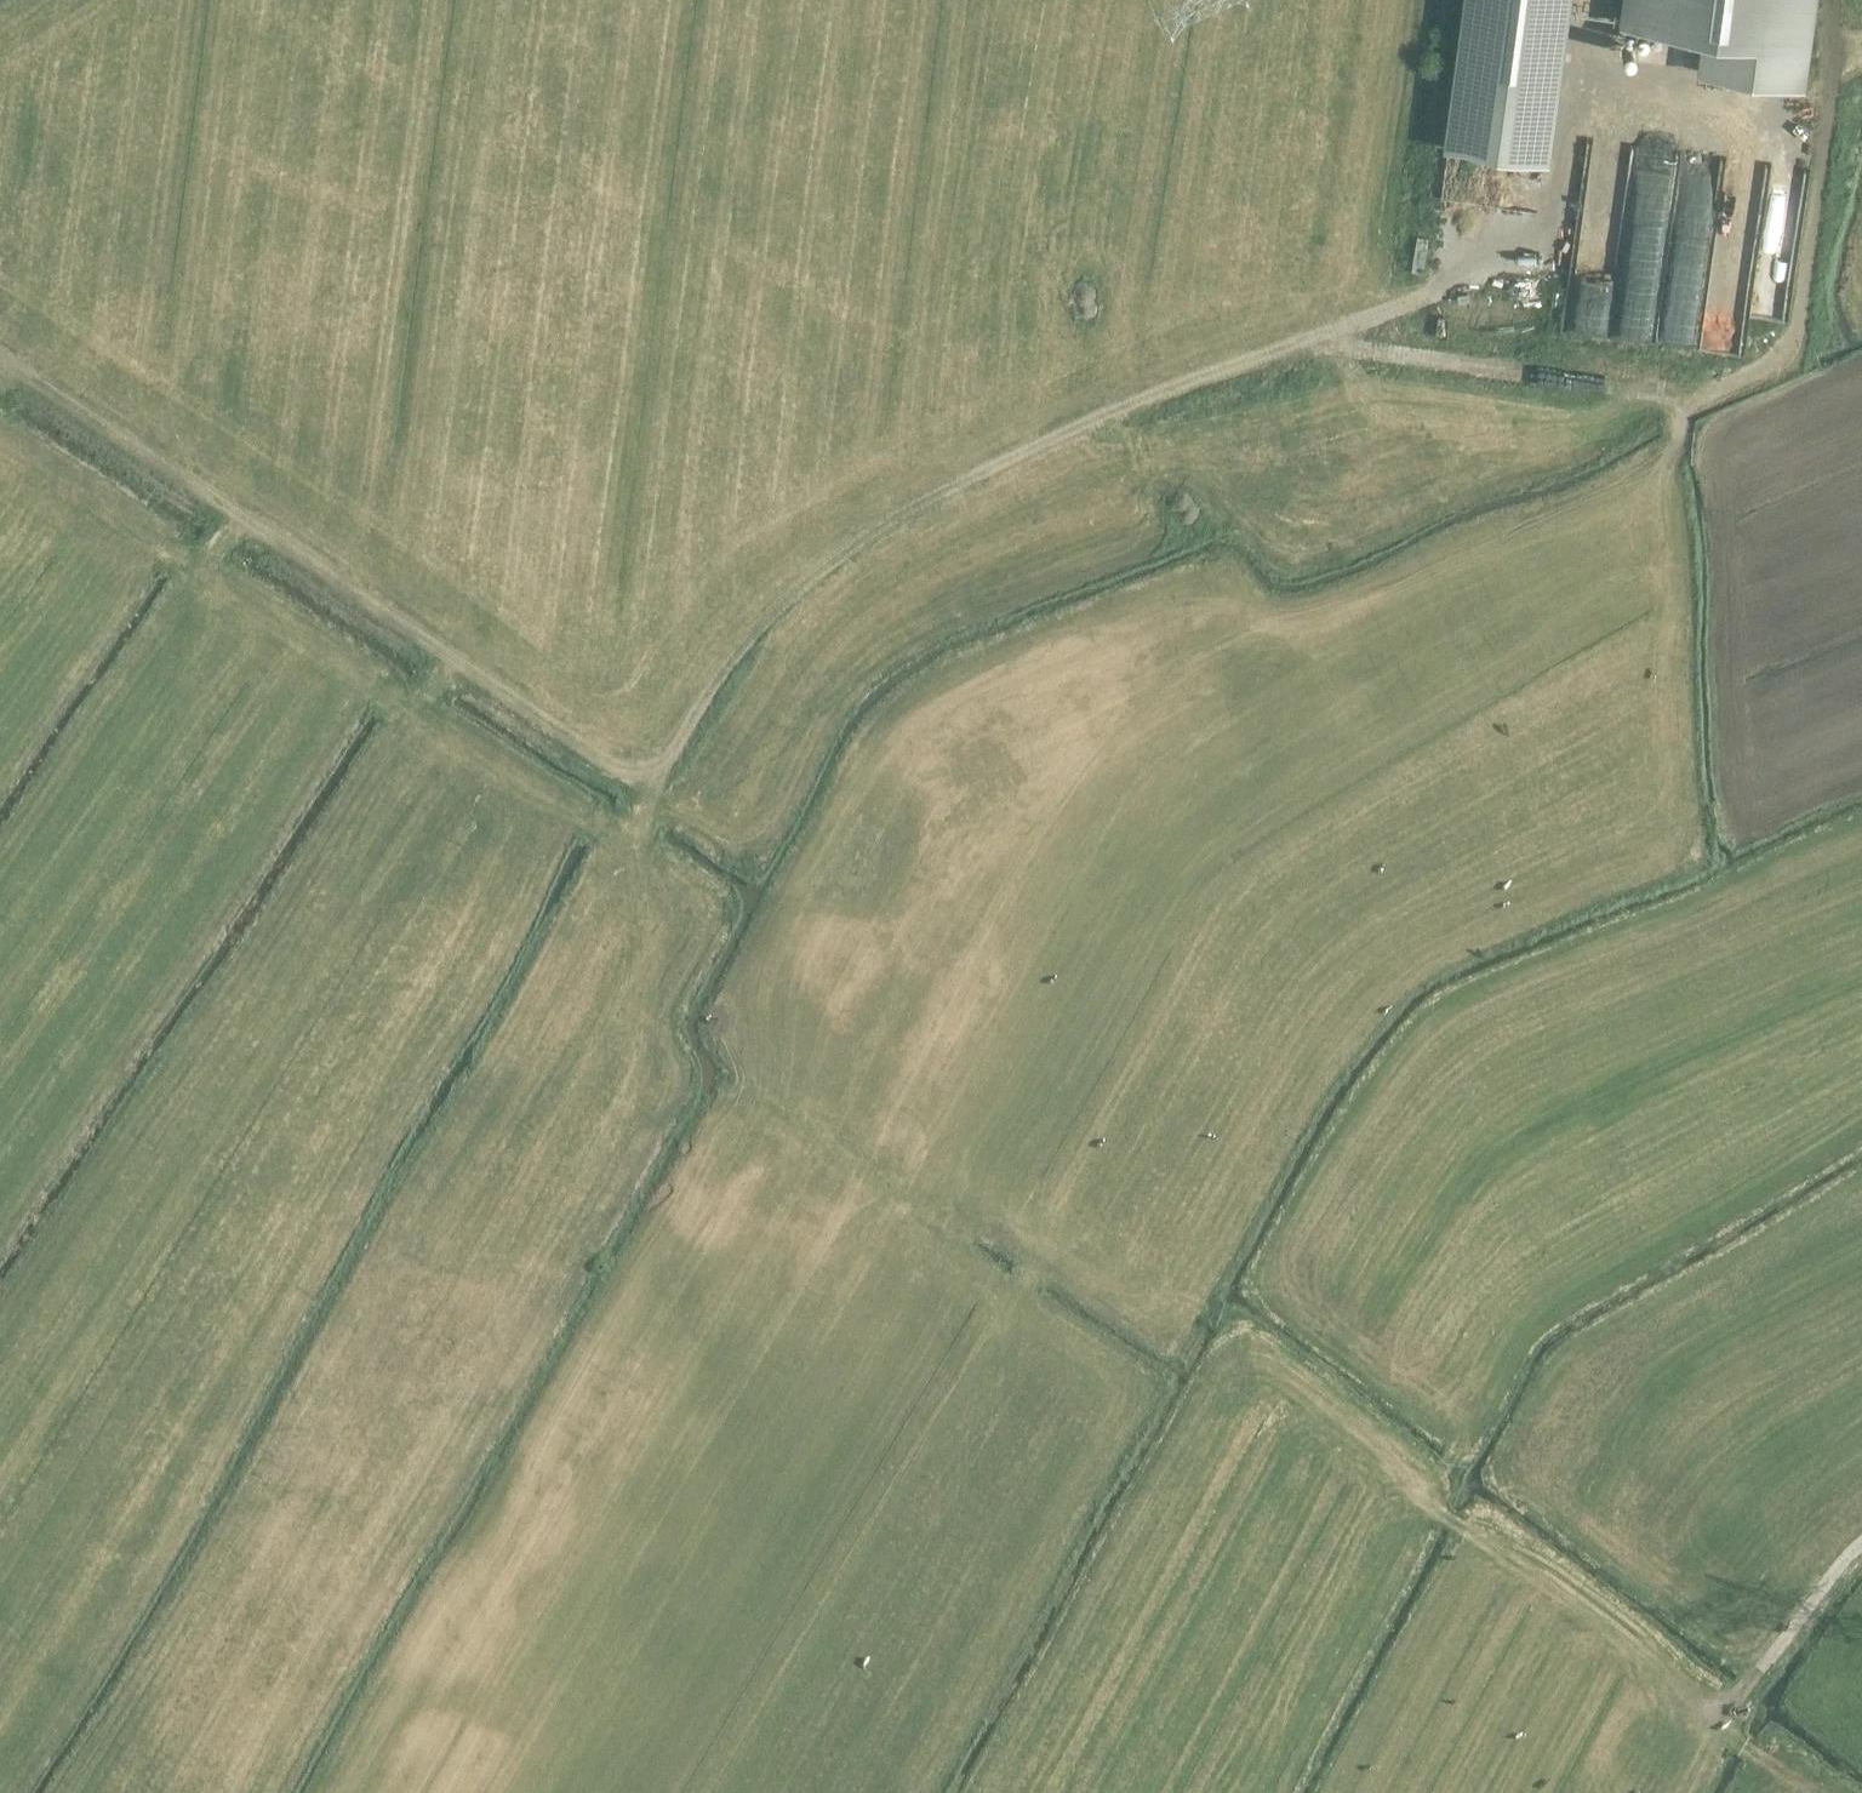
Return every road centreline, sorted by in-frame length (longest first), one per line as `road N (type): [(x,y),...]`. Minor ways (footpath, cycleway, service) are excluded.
road 1 (track): [(1419,1503),(1524,1553),(1702,1694),(1735,1702),(1861,1540)]

